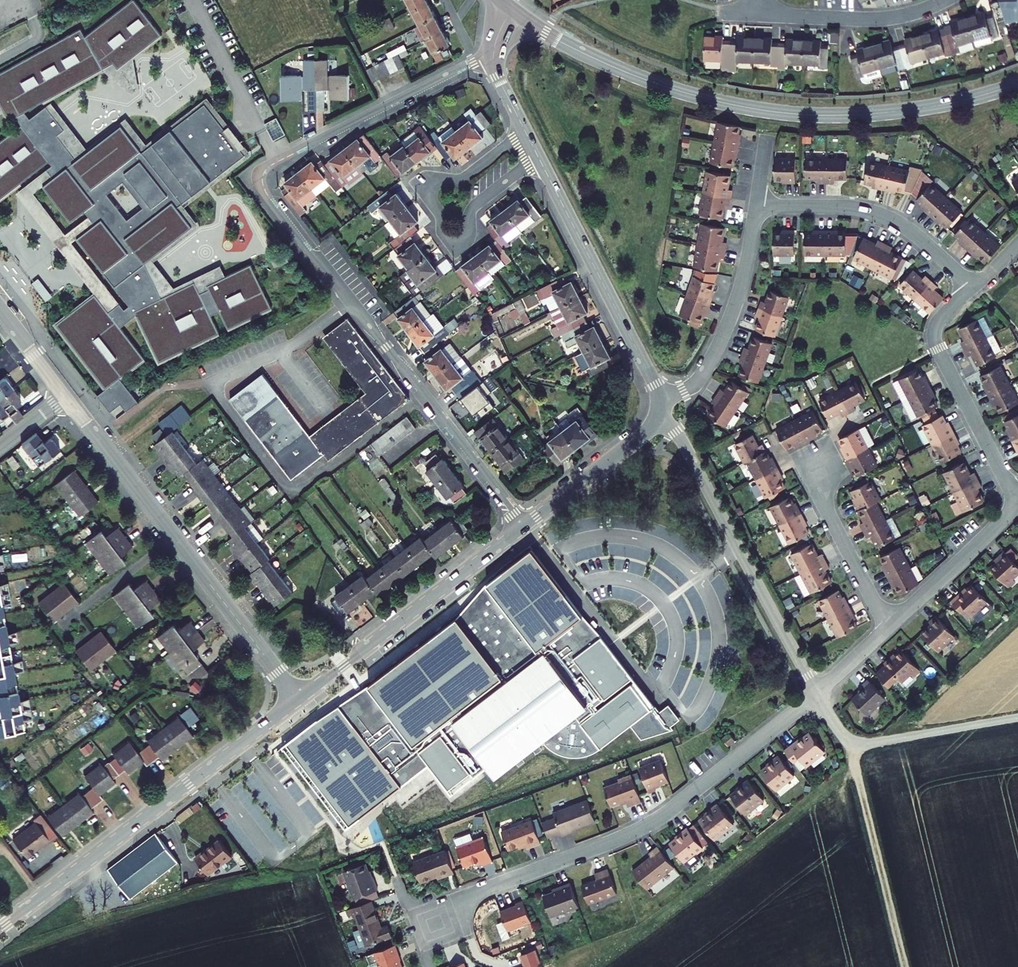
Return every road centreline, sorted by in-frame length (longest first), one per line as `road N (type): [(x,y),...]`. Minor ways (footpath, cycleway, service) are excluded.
road 1 (residential): [(493,54),(275,160),(257,183),(524,527)]
road 2 (tertiary): [(511,9),(627,73),(762,110),(887,113),(1017,83)]
road 3 (residential): [(417,933),(438,925),(463,899),(652,822),(817,695)]
road 4 (residential): [(662,403),(496,77),(493,54)]
road 5 (residential): [(66,397),(298,701)]
road 6 (residential): [(0,928),(298,701)]
road 7 (residential): [(657,423),(678,430),(817,695)]
road 8 (residential): [(298,701),(524,527)]
road 9 (residential): [(973,287),(939,319),(936,344),(1017,499)]
road 10 (residential): [(757,206),(879,214),(916,234),(973,287)]
road 11 (residential): [(662,403),(689,392),(719,345),(743,280),(757,206)]
road 12 (track): [(855,743),(905,966)]
road 13 (residential): [(817,695),(855,743),(1017,718)]
road 14 (track): [(661,689),(651,690),(524,527)]
road 15 (residential): [(755,13),(881,19),(945,0)]
road 16 (residential): [(820,451),(821,498),(892,625)]
road 17 (residential): [(892,625),(1017,506)]
road 18 (residential): [(524,527),(657,423)]

